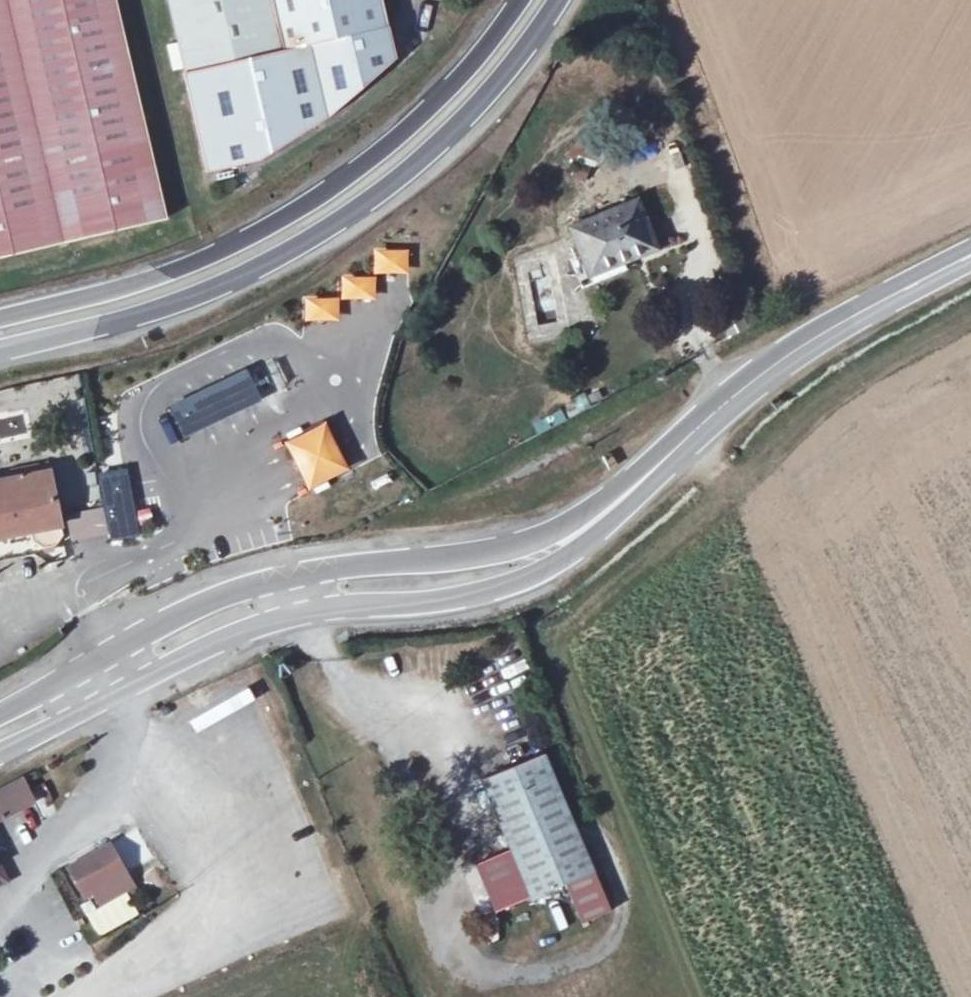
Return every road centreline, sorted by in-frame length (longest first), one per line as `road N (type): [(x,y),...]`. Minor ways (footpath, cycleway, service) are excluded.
road 1 (secondary): [(0,747),(221,641),(295,619),(458,598),(525,580),(589,539),(819,335)]
road 2 (secondary): [(819,335),(733,379),(567,521),(504,547),(256,579),(0,710)]
road 3 (primary): [(0,349),(151,310),(253,270),(374,197),(434,133)]
road 4 (primary): [(434,133),(254,239),(154,279),(0,321)]
road 5 (secondary): [(970,253),(819,335)]
road 6 (primary): [(434,133),(496,65),(534,0)]

